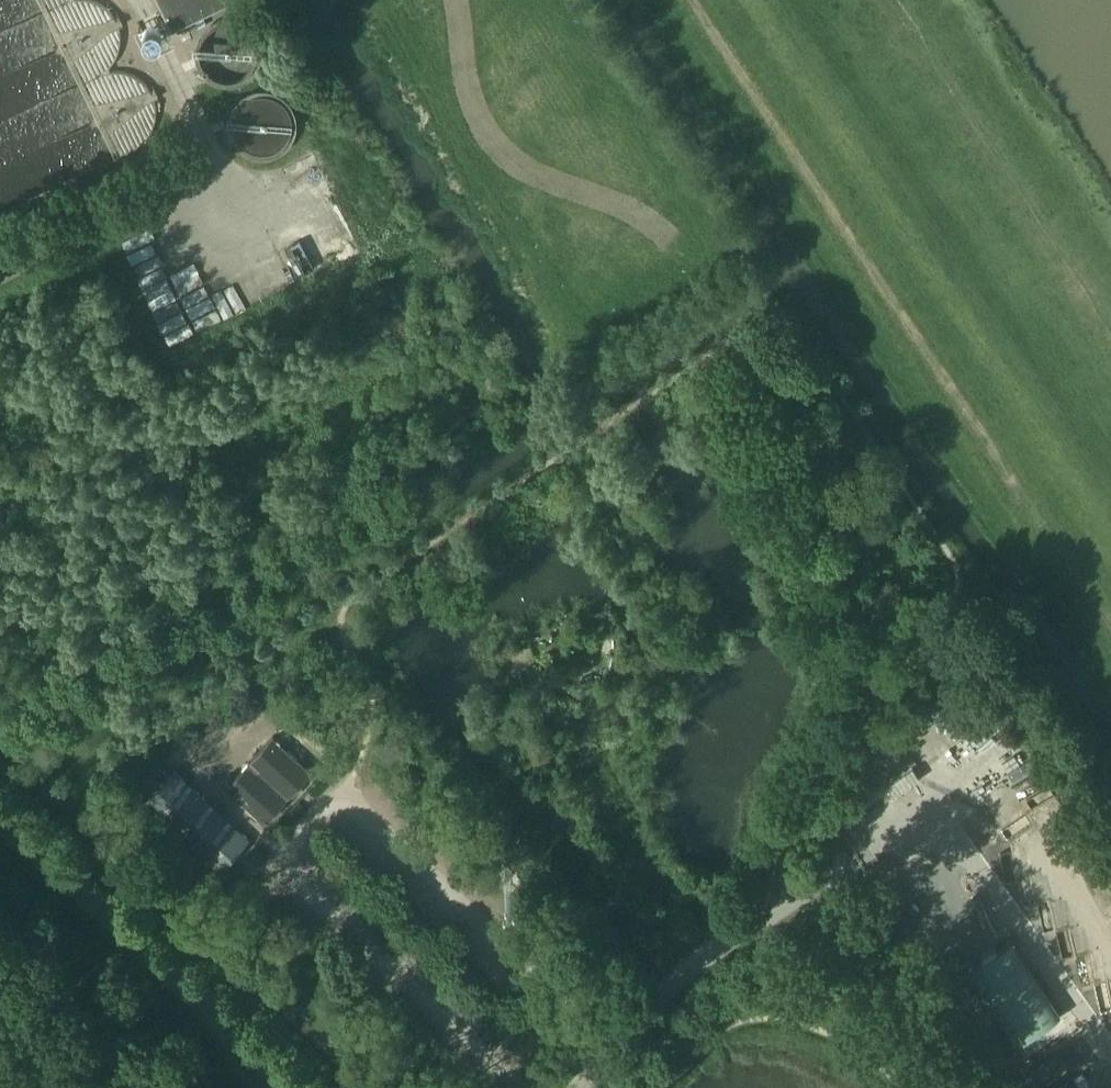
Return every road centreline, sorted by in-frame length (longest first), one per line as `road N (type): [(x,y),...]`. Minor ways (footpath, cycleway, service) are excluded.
road 1 (track): [(1110,621),(693,0)]
road 2 (unclassified): [(0,811),(295,1087)]
road 3 (unclassified): [(577,1087),(696,966),(855,856)]

